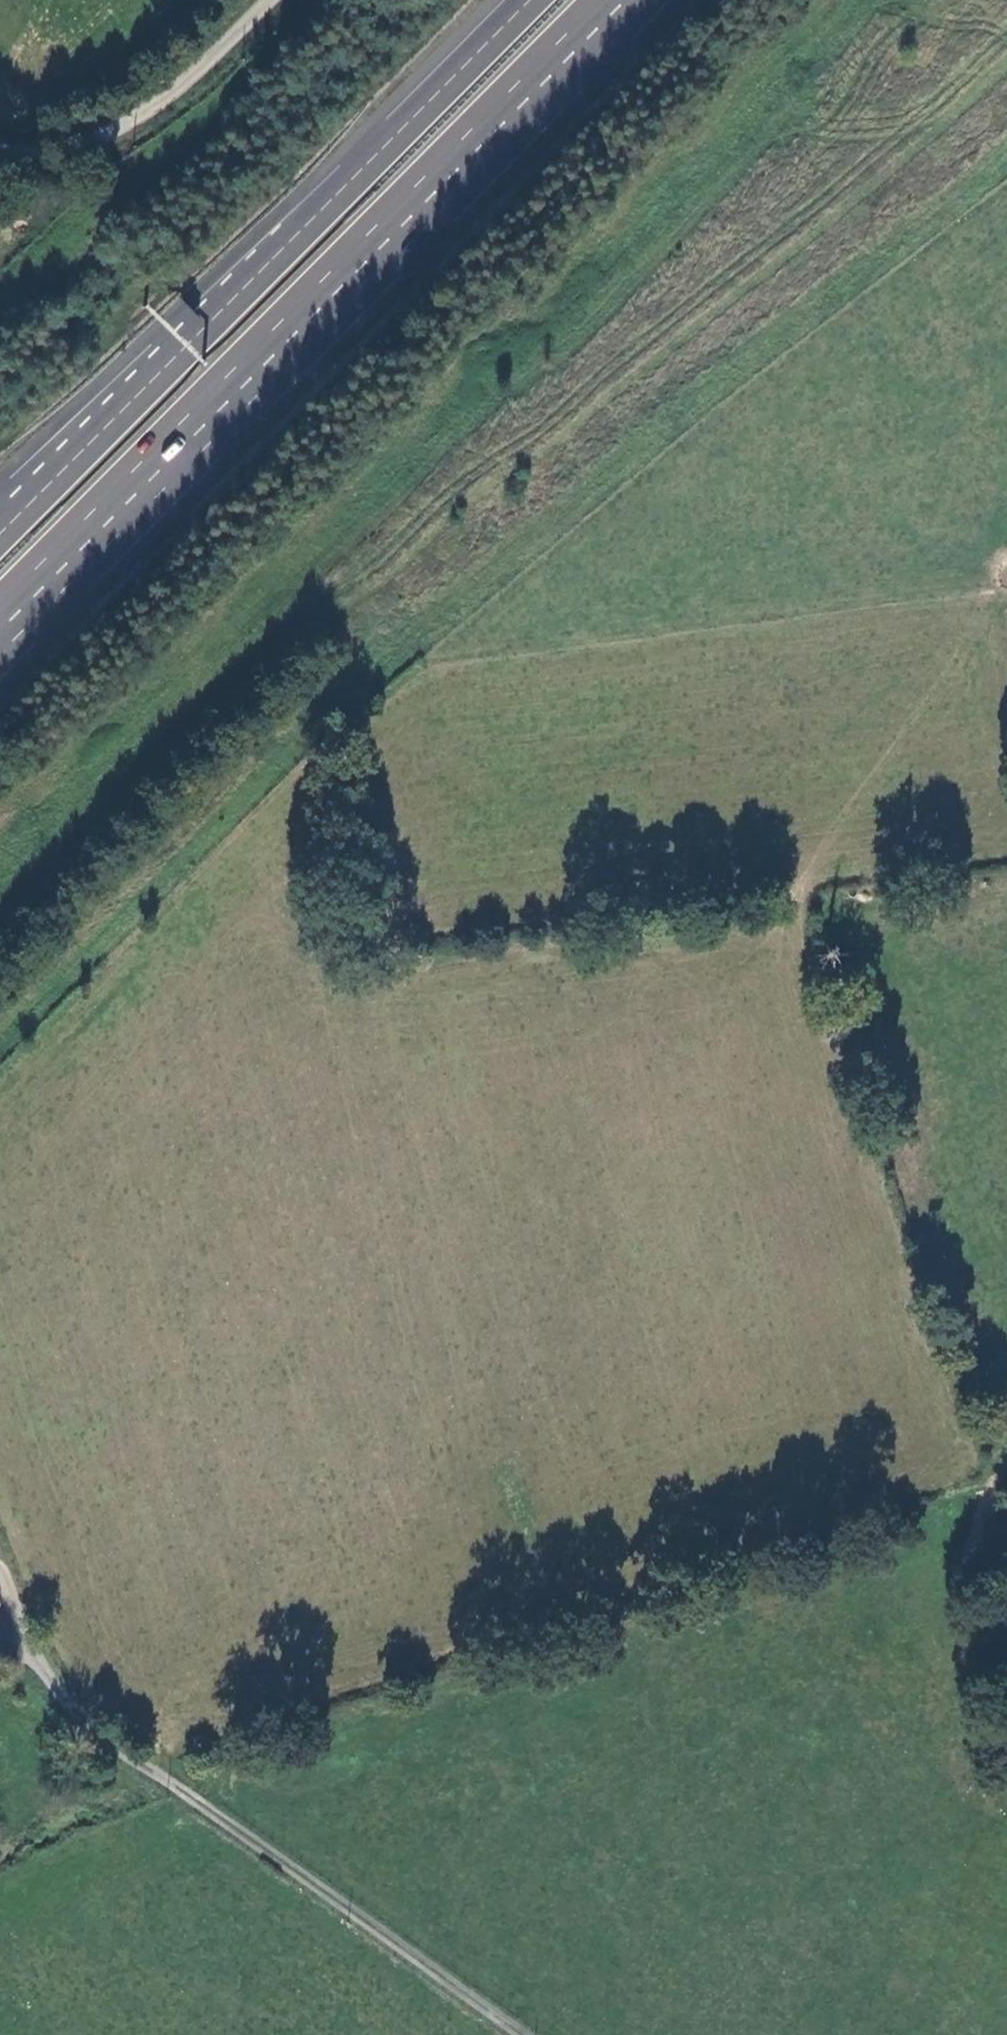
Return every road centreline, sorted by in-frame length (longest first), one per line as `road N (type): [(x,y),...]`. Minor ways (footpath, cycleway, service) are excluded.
road 1 (motorway): [(0,627),(616,0)]
road 2 (motorway): [(536,0),(0,527)]
road 3 (unclassified): [(17,1635),(92,1731),(521,2034)]
road 4 (unclassified): [(275,0),(156,108),(99,141),(0,169)]

